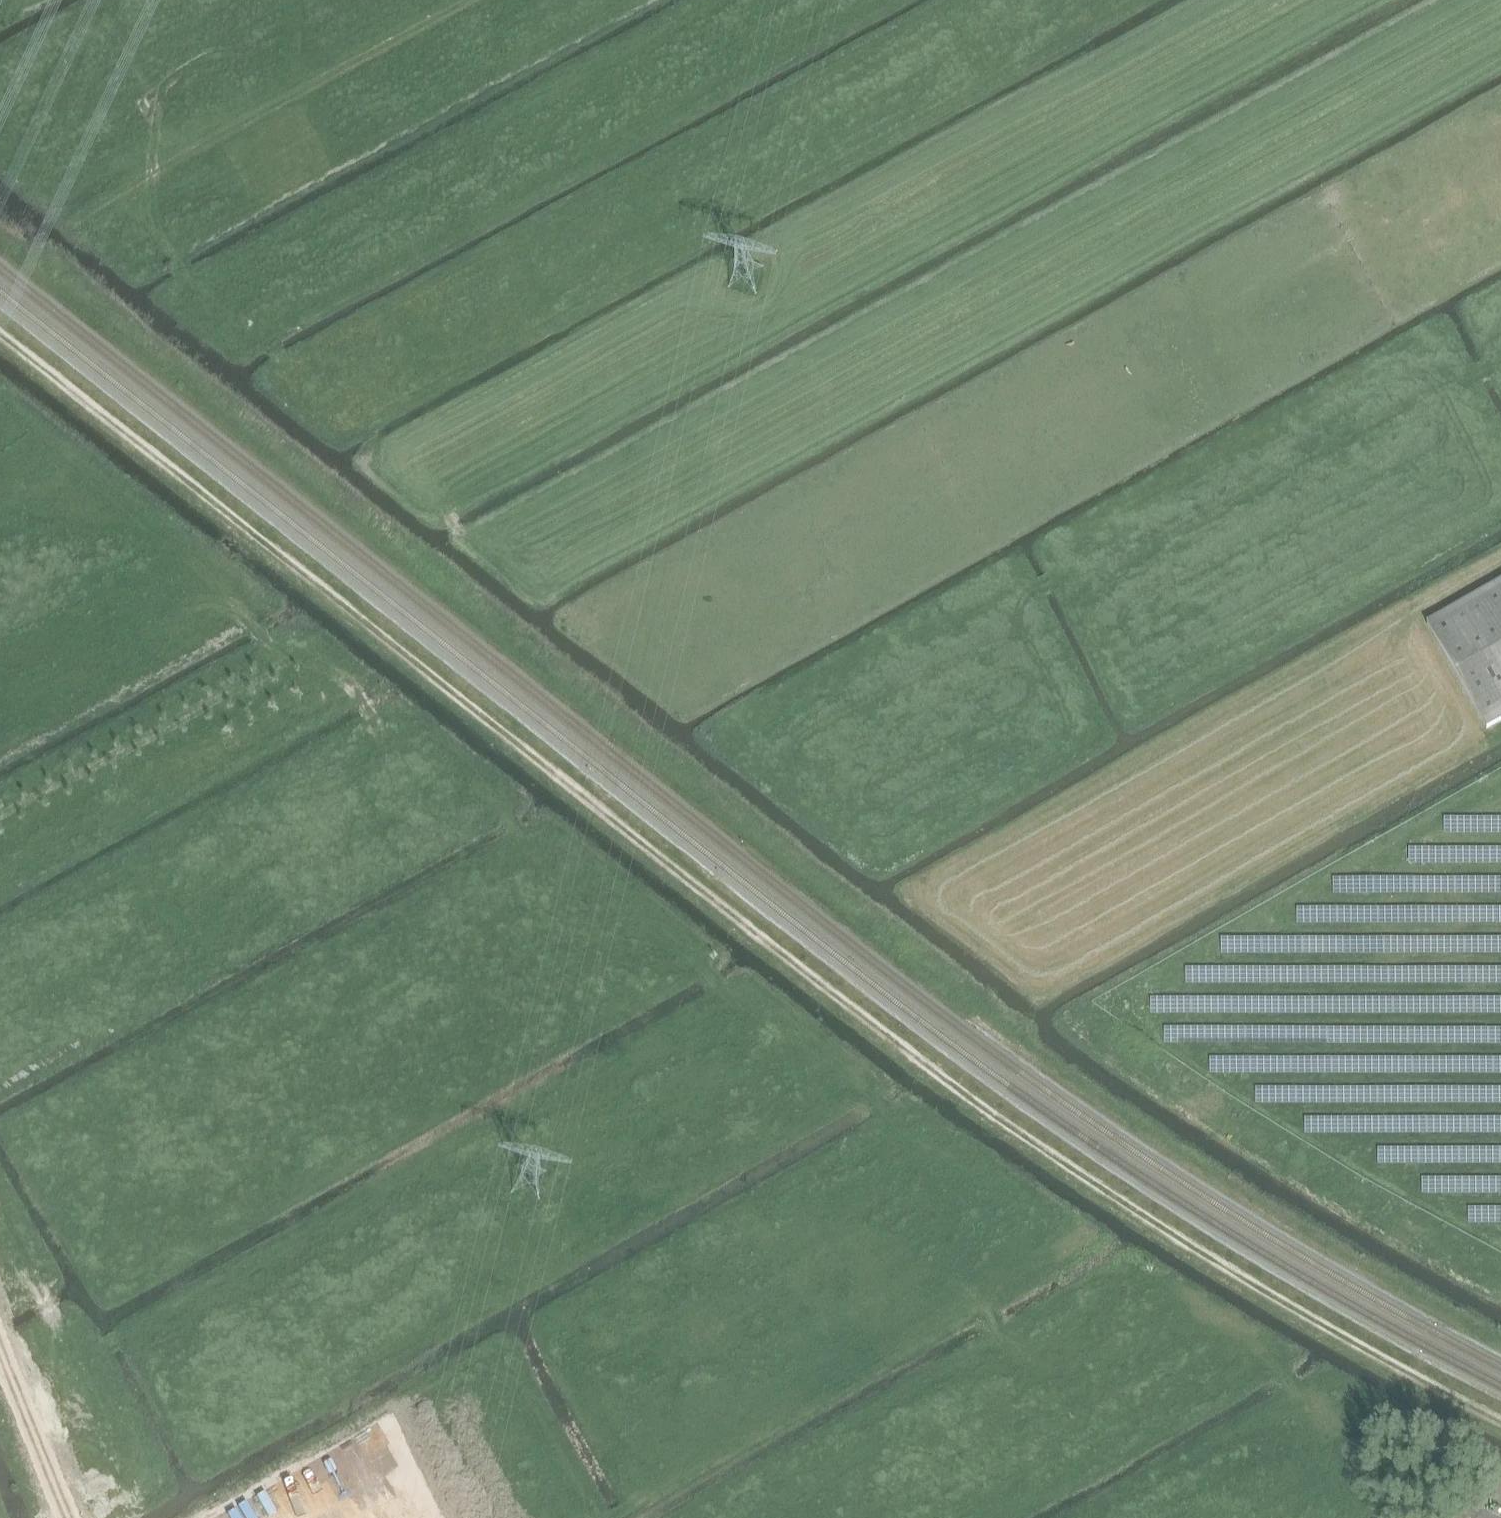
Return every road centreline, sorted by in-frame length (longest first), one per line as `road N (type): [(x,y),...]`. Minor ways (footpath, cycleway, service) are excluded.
road 1 (track): [(1500,1419),(1395,1367),(1085,1176),(734,914),(0,335)]
road 2 (track): [(69,1517),(0,1351)]

